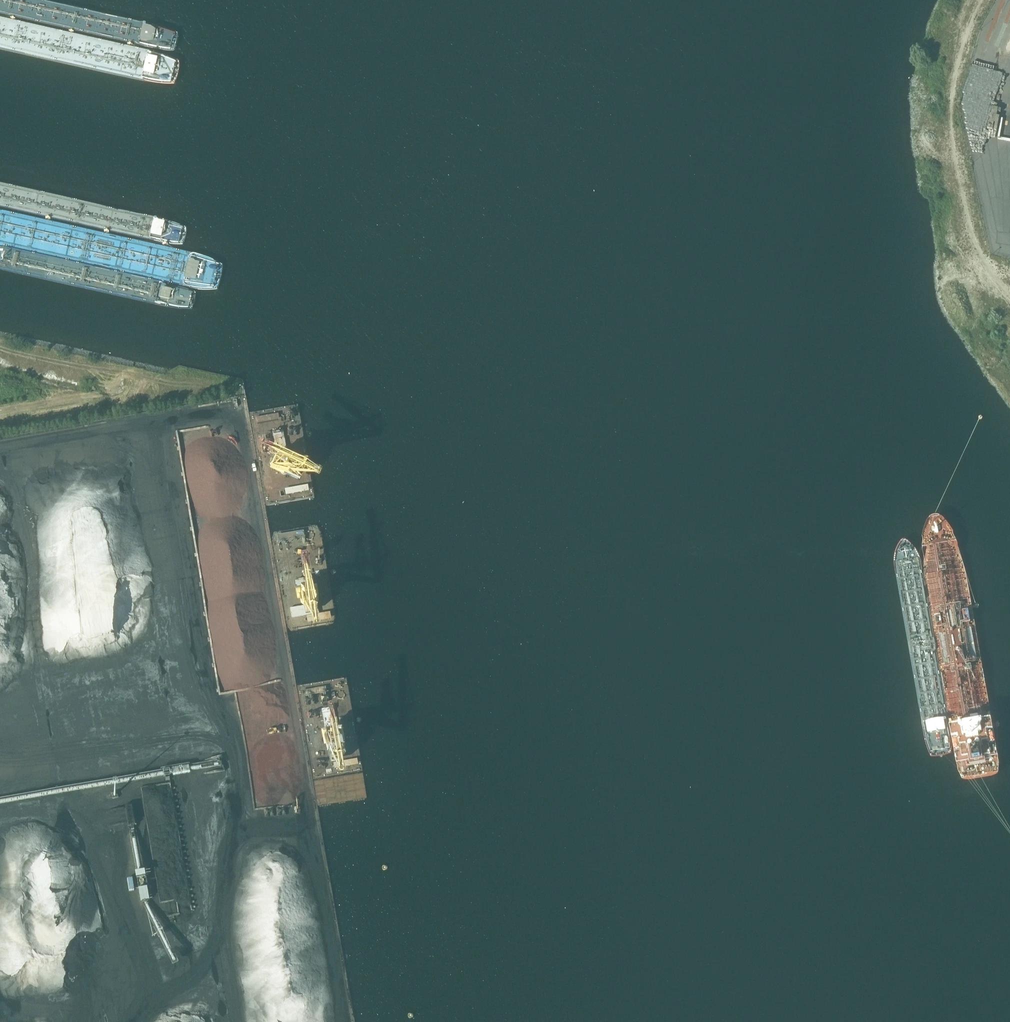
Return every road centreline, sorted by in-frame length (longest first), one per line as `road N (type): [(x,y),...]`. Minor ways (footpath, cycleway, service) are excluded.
road 1 (track): [(976,0),(953,66),(948,114),(979,259),(1009,300)]
road 2 (track): [(0,351),(96,376),(236,391)]

